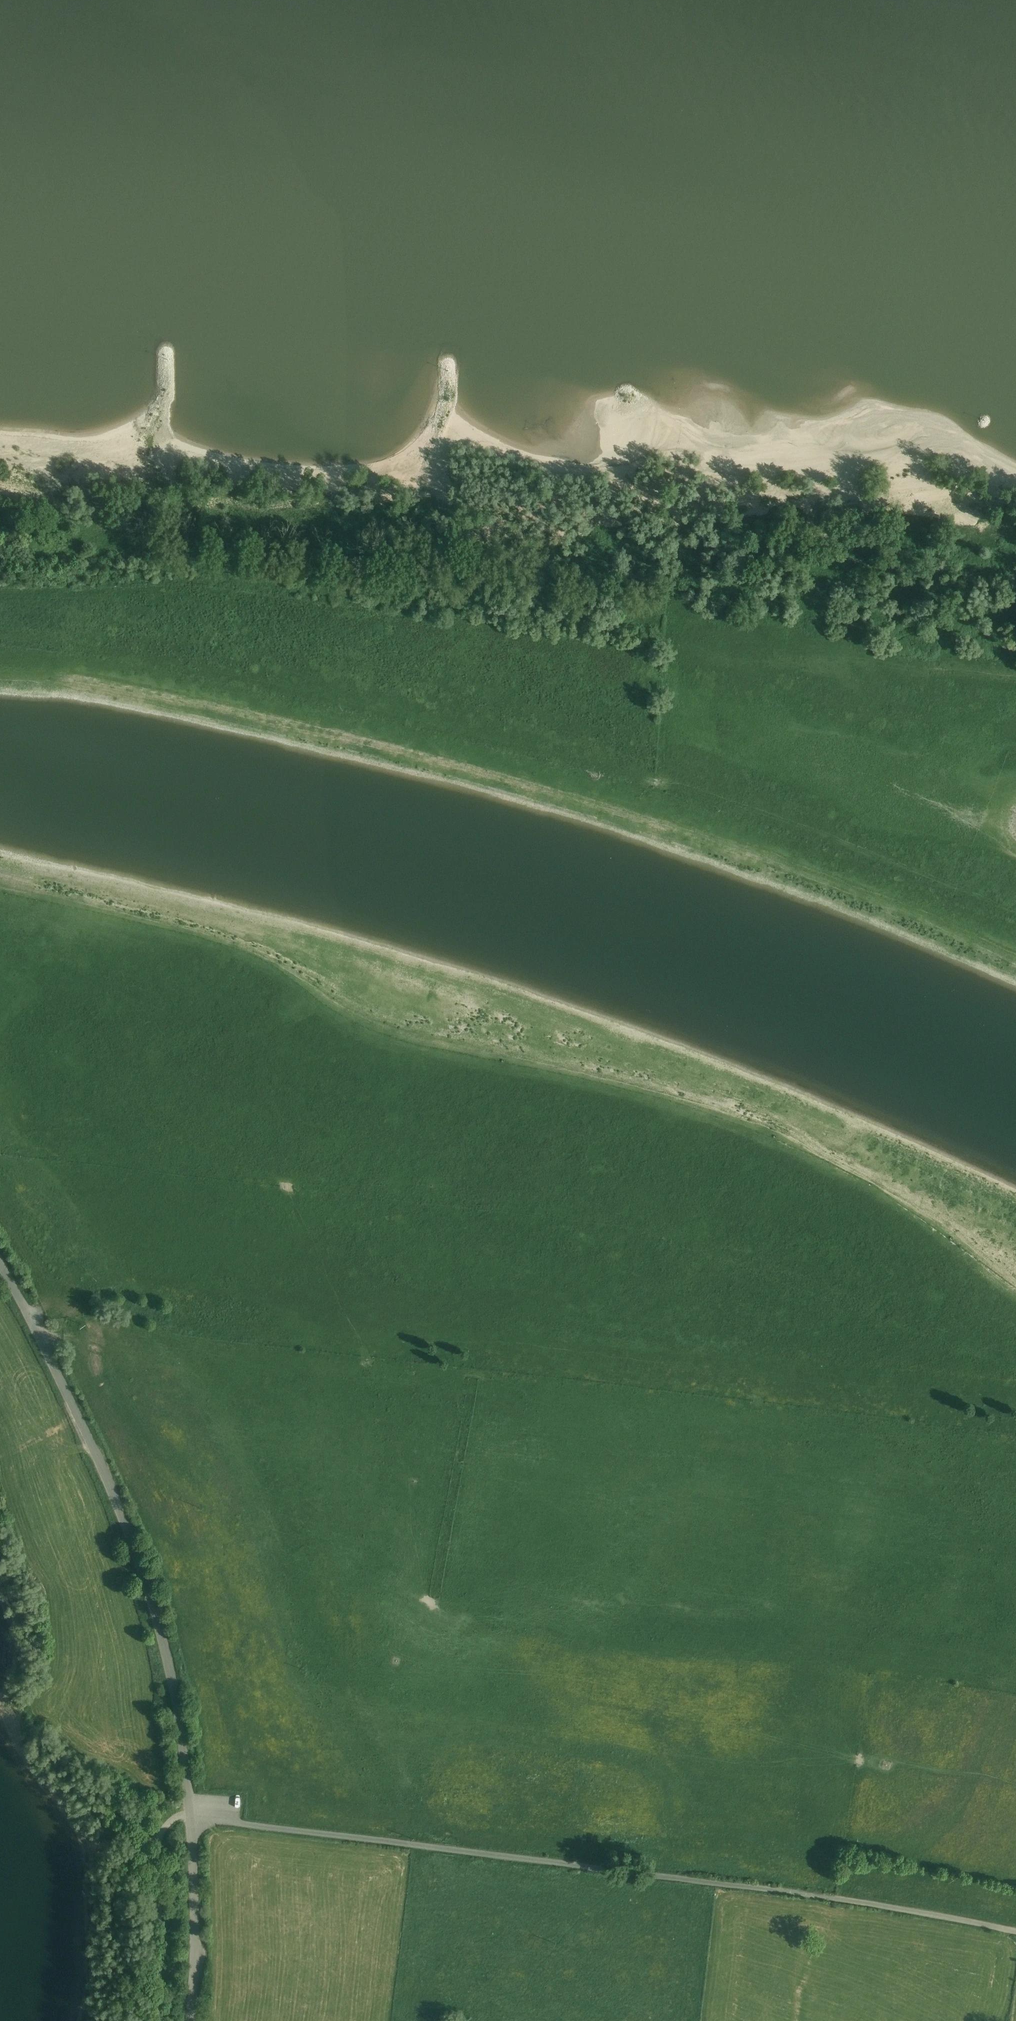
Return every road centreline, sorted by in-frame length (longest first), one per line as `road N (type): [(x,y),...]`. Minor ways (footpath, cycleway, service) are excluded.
road 1 (track): [(1015,1931),(809,1894),(192,1812),(169,1824),(160,1844),(159,2020)]
road 2 (unclassified): [(193,2020),(197,1846),(172,1669),(93,1446),(0,1259)]

